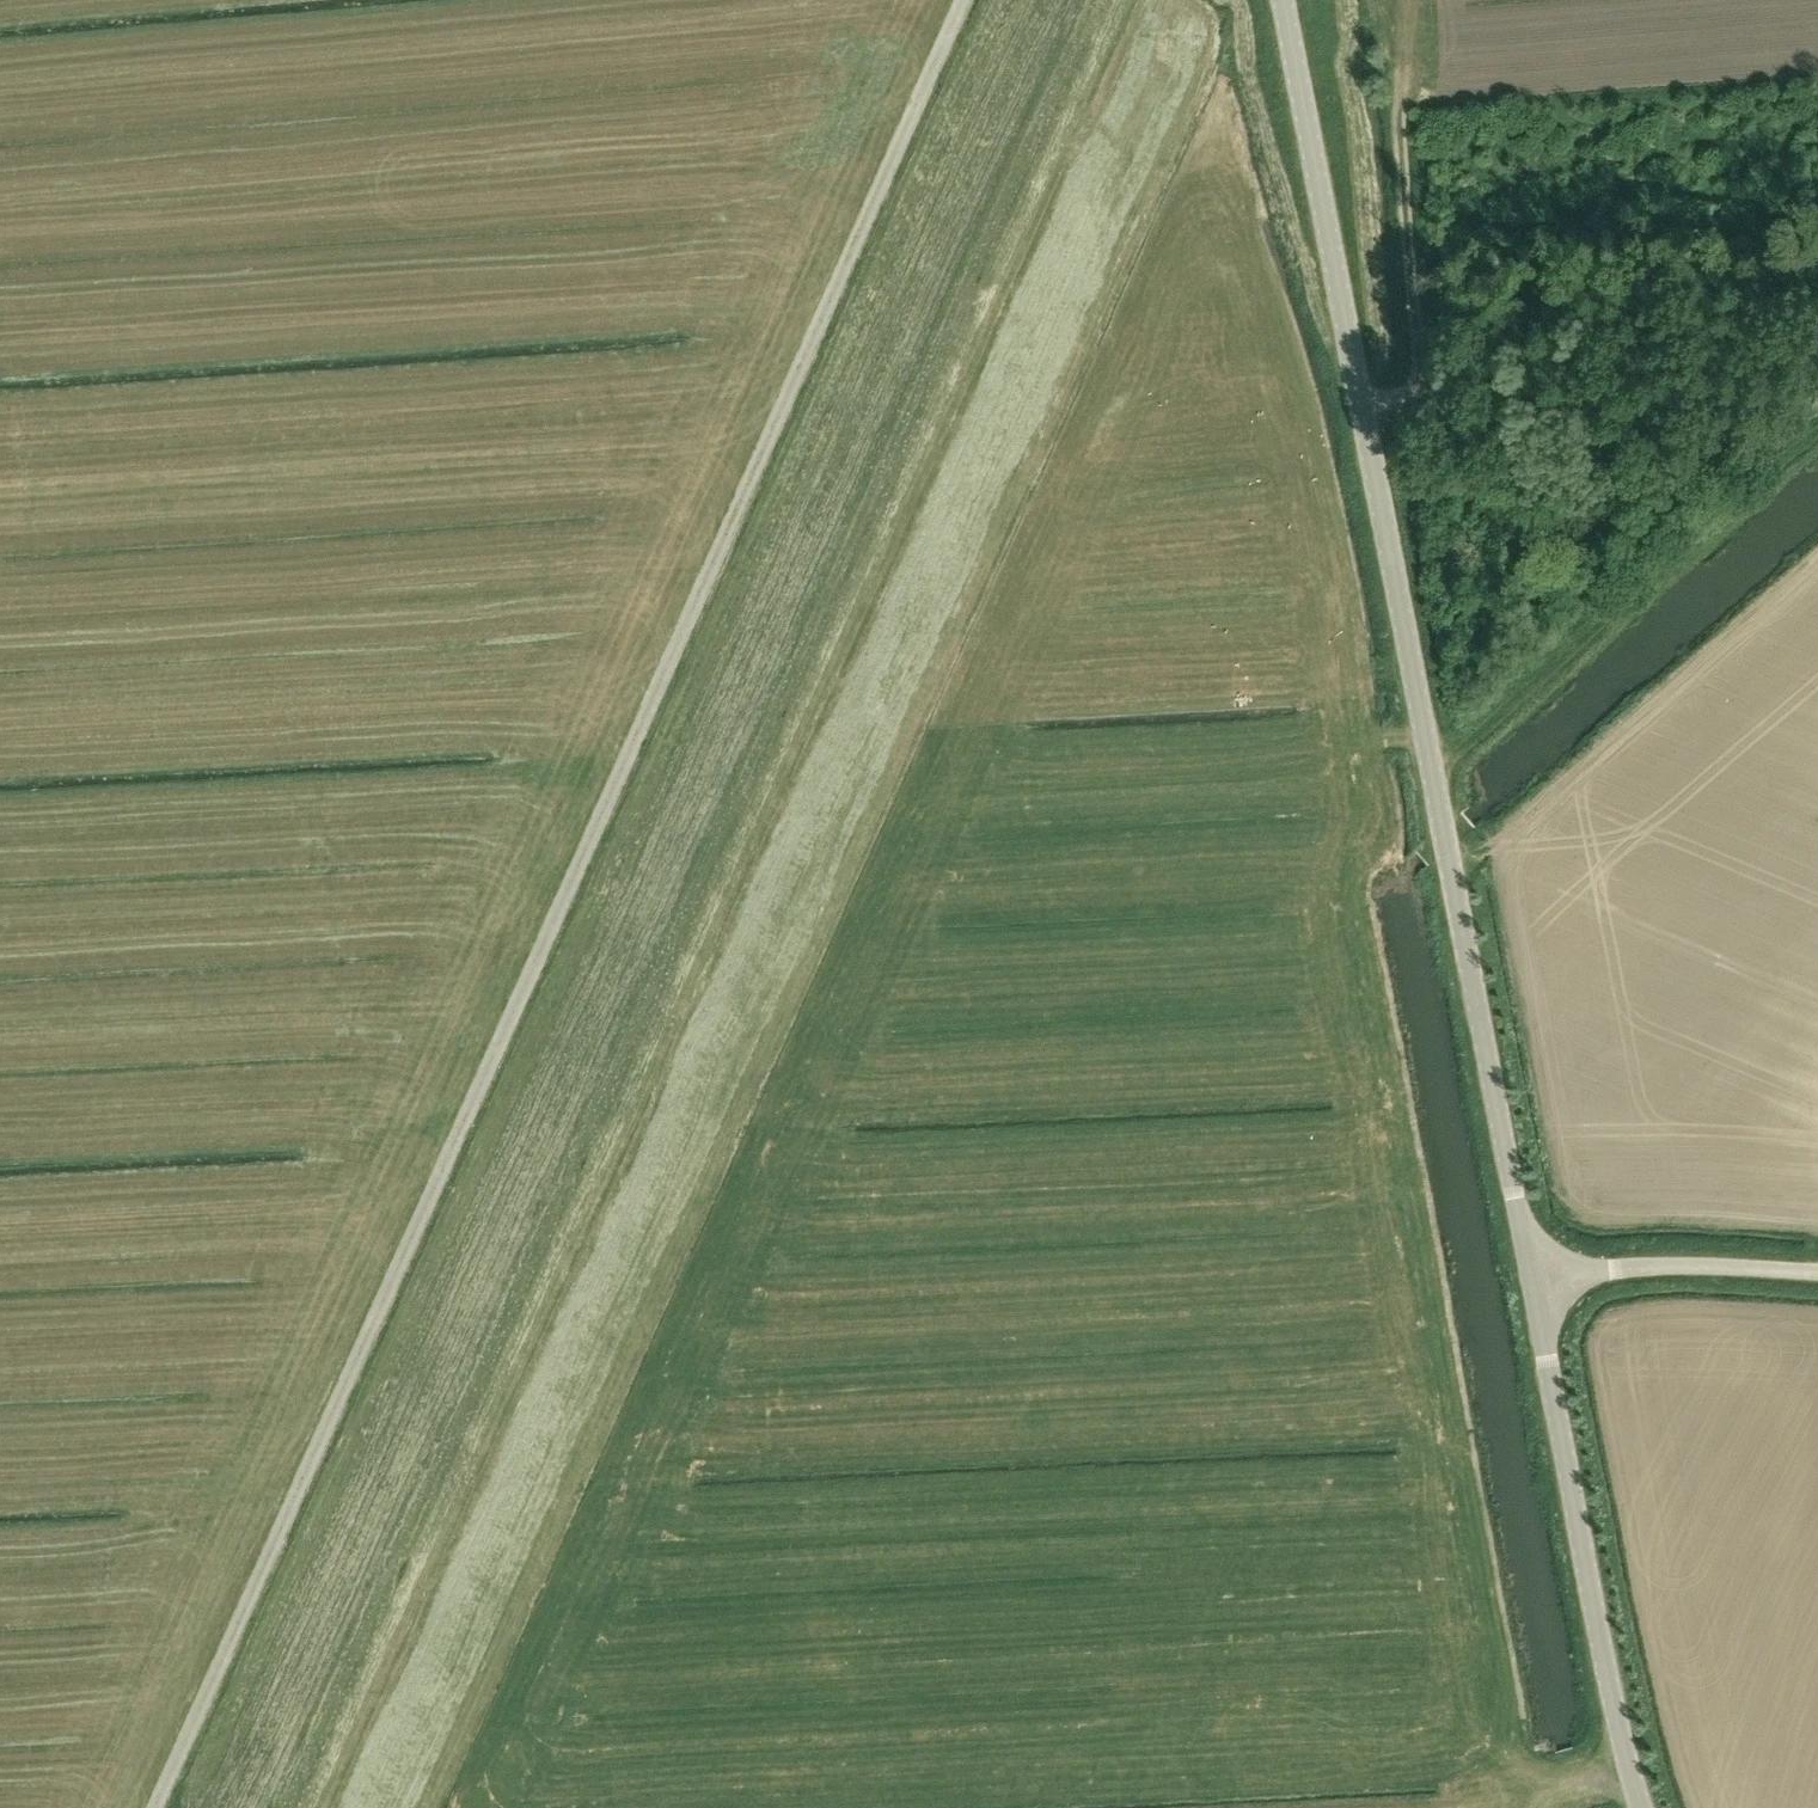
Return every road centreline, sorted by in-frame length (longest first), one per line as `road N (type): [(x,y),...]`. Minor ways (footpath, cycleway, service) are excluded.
road 1 (track): [(155,1807),(965,0)]
road 2 (tertiary): [(1532,1280),(1285,0)]
road 3 (tertiary): [(1642,1807),(1532,1280)]
road 4 (unclassified): [(1817,1272),(1629,1267),(1532,1280)]

